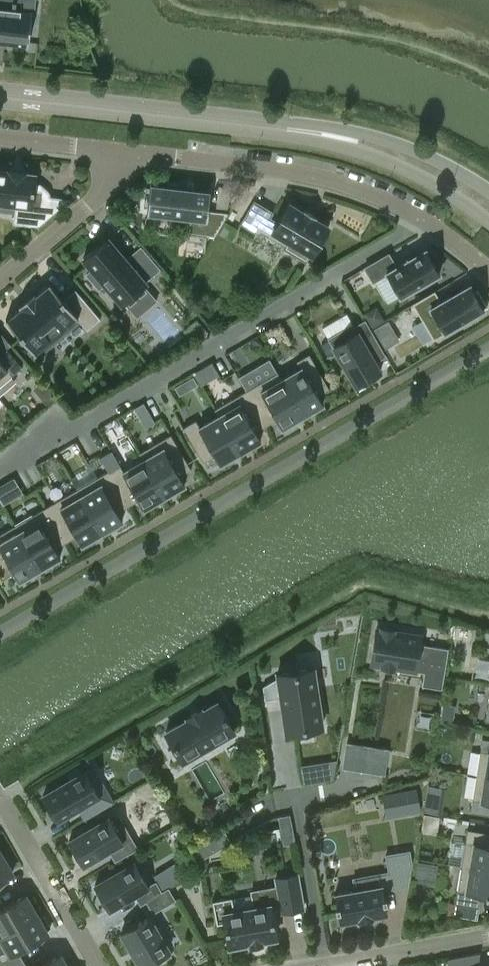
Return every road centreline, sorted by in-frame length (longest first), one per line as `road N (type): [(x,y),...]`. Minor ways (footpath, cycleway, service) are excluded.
road 1 (tertiary): [(488,201),(433,167),(332,136),(0,97)]
road 2 (residential): [(426,221),(0,472)]
road 3 (residential): [(125,152),(331,182),(426,221)]
road 4 (residential): [(99,965),(2,802)]
road 5 (residential): [(125,152),(120,180),(0,281)]
road 6 (residential): [(488,936),(331,965)]
road 7 (residential): [(0,137),(125,152)]

